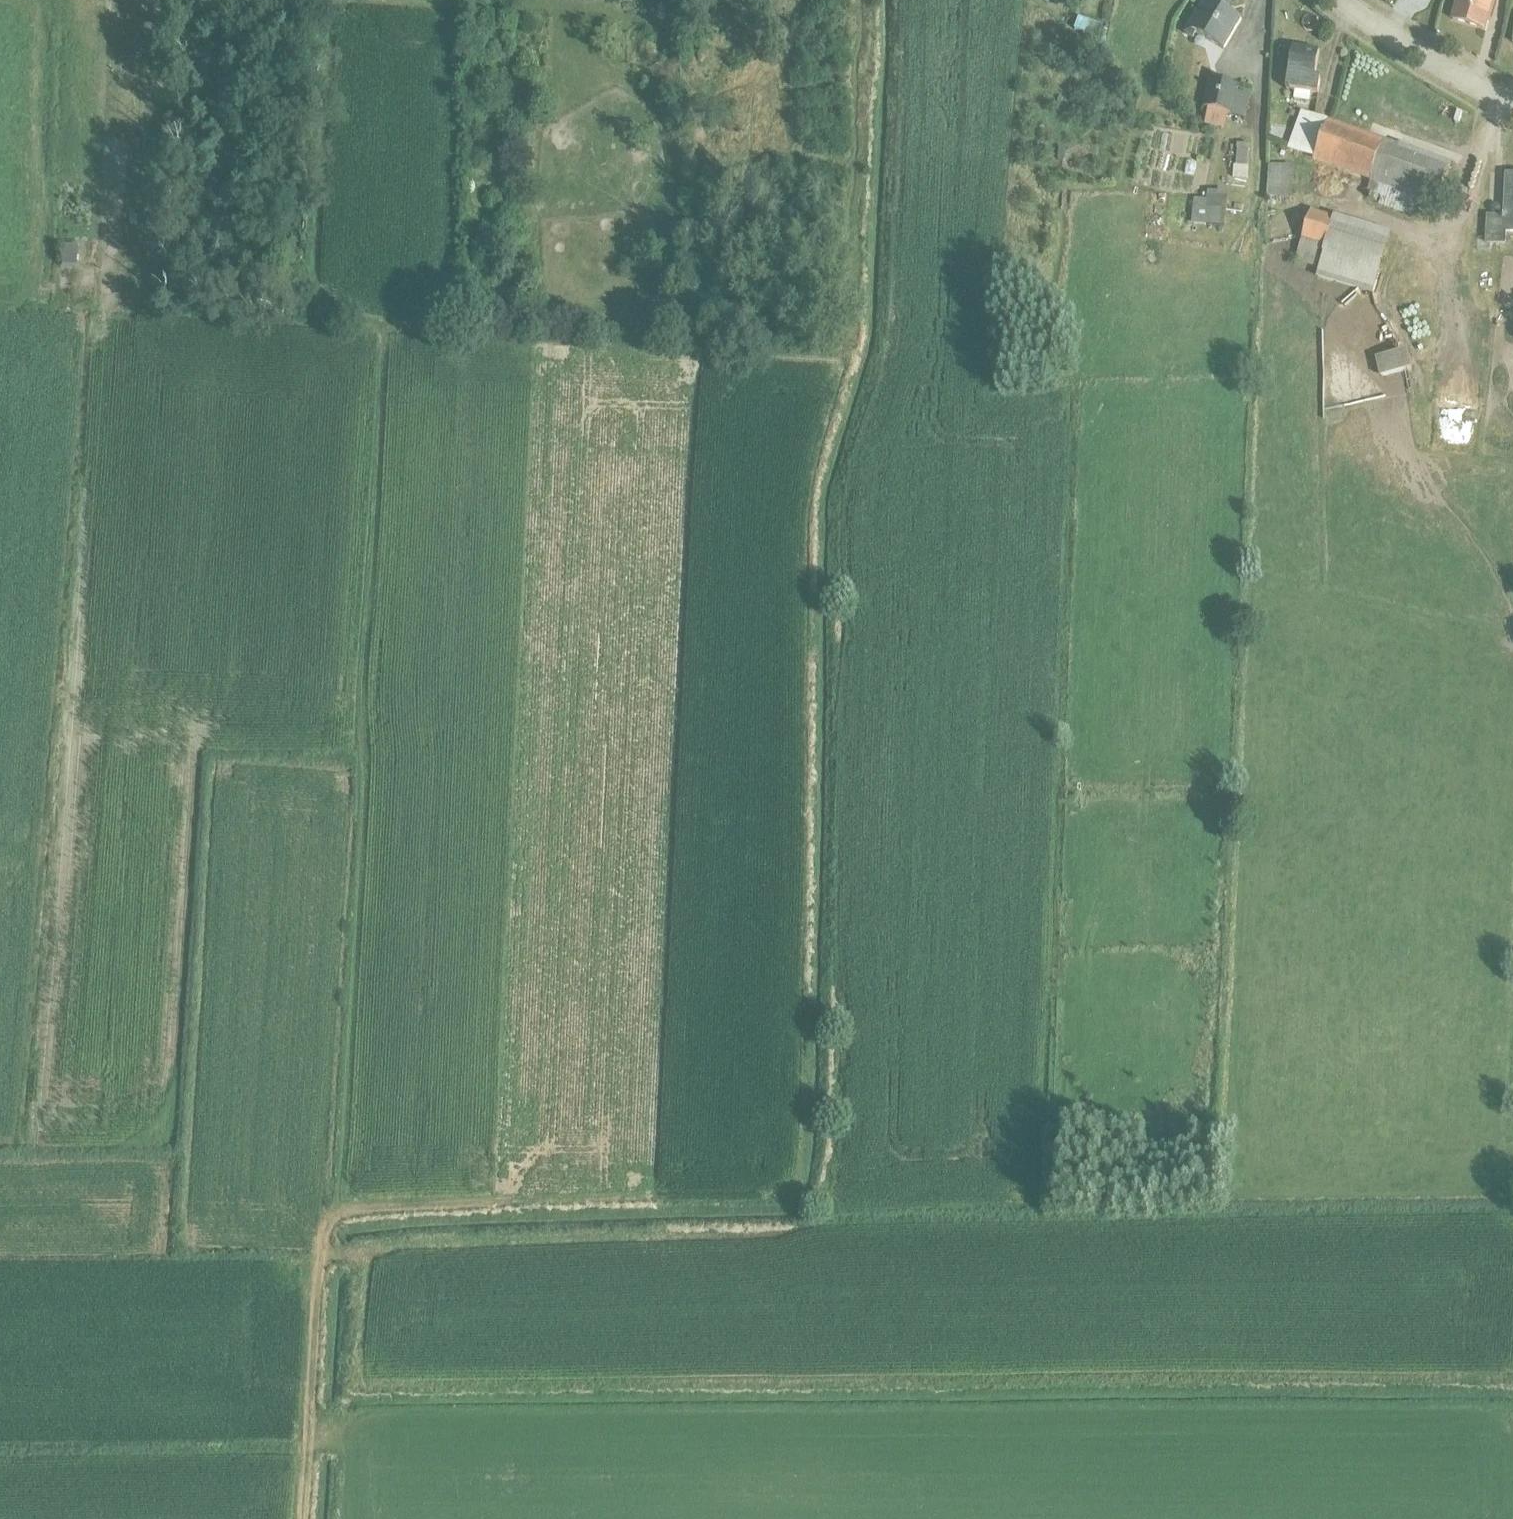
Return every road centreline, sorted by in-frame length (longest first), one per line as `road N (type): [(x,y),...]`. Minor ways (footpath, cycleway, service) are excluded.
road 1 (residential): [(1512,113),(1334,0)]

